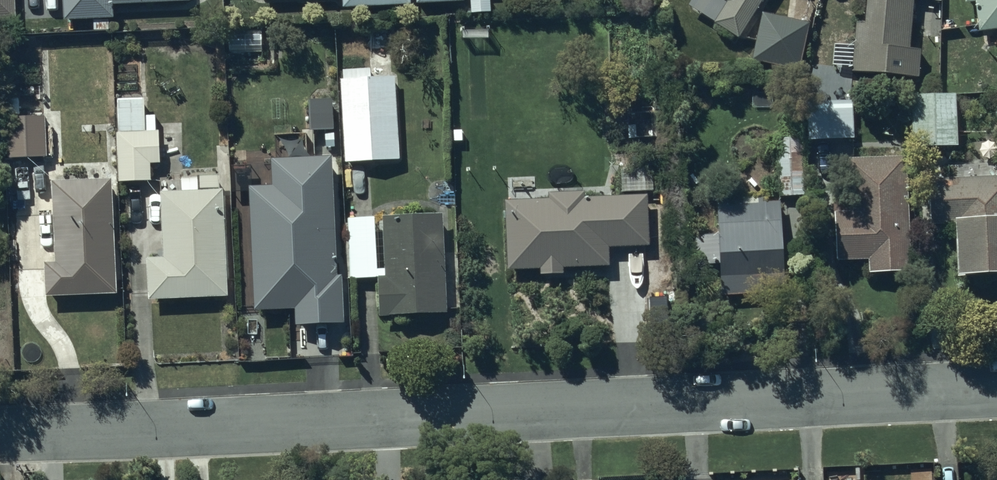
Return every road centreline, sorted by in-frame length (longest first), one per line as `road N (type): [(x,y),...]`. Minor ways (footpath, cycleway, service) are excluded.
road 1 (residential): [(996,387),(0,431)]

